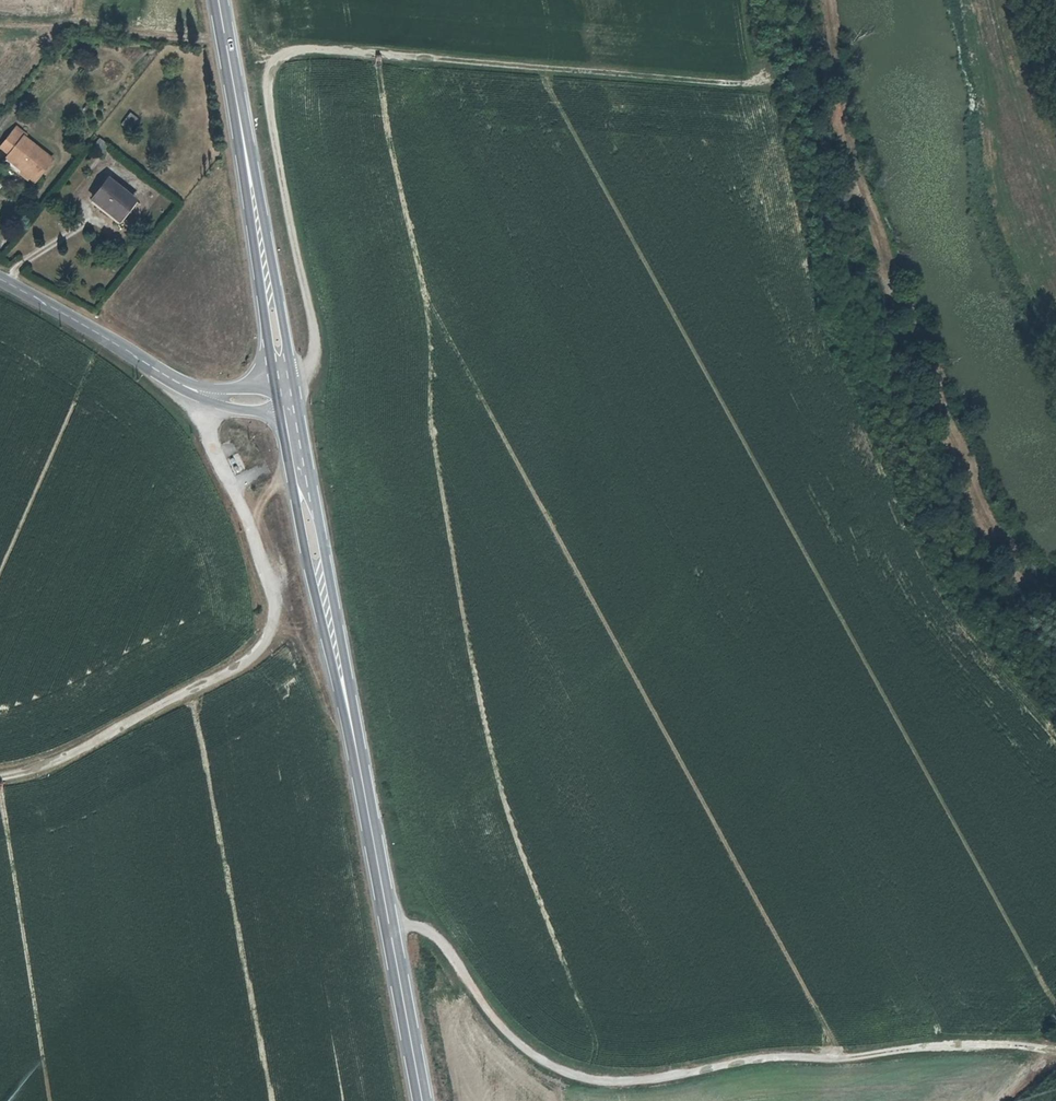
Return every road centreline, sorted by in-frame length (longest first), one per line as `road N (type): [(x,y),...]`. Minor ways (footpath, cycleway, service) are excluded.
road 1 (track): [(293,375),(311,360),(315,329),(268,97),(270,74),(292,49),(751,85)]
road 2 (track): [(389,926),(430,931),(516,1043),(587,1079),(632,1081),(778,1057),(1018,1044),(1055,1051)]
road 3 (track): [(816,0),(818,38),(908,344),(985,524),(1055,624)]
road 4 (secondary): [(352,730),(422,1100)]
road 5 (secondary): [(278,405),(307,563),(352,730)]
road 6 (secondary): [(352,730),(299,405)]
road 7 (tertiary): [(278,405),(203,394),(0,278)]
road 8 (secondary): [(299,405),(239,114)]
road 9 (secondary): [(239,114),(278,405)]
road 10 (track): [(225,33),(0,24)]

